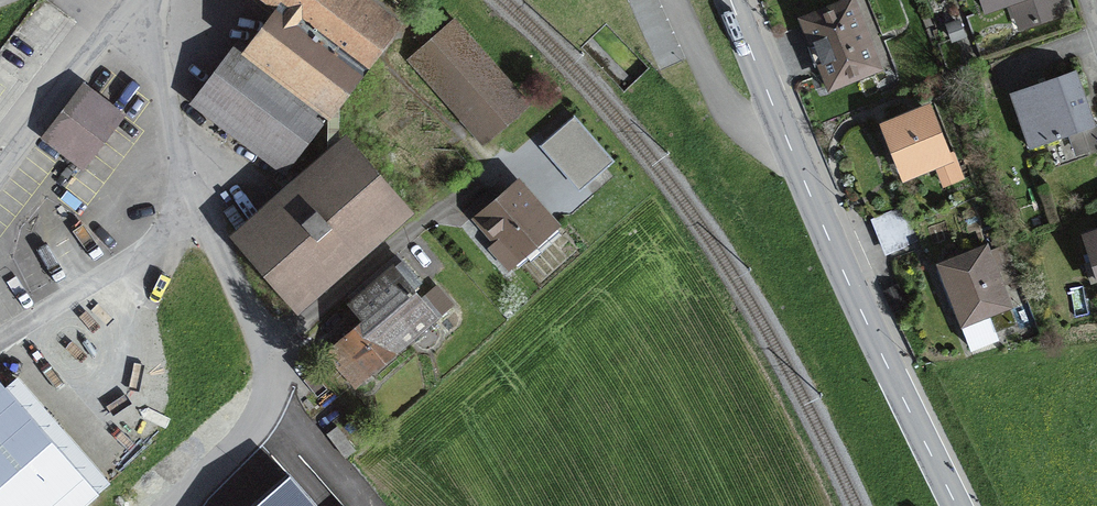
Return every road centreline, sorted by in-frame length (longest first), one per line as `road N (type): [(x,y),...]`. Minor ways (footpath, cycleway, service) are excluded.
road 1 (secondary): [(959,505),(855,291),(732,0)]

